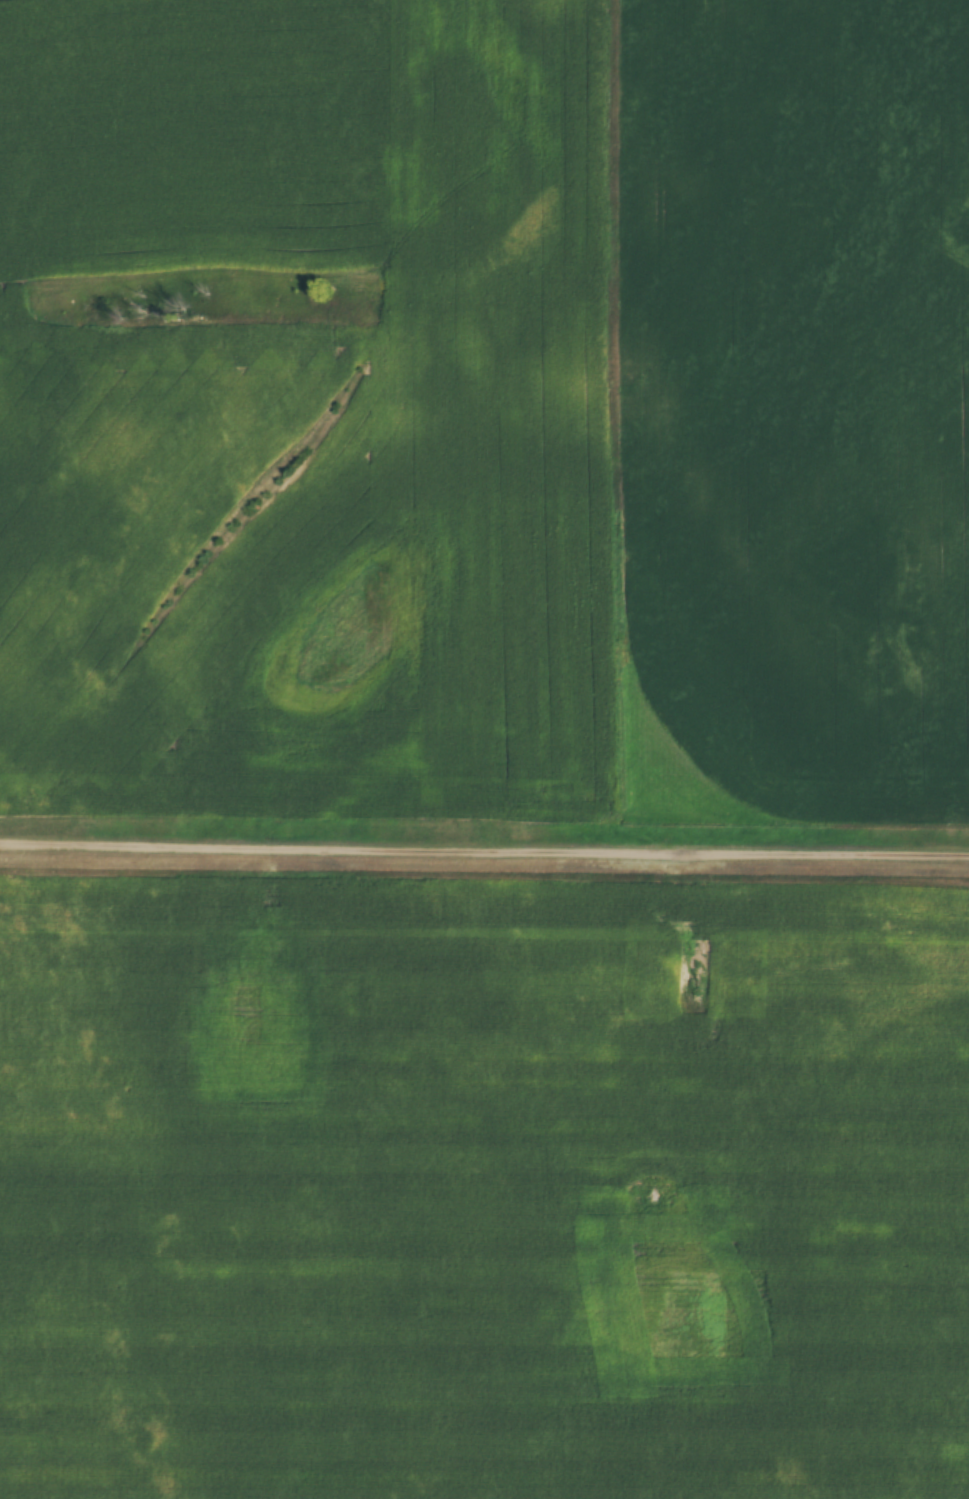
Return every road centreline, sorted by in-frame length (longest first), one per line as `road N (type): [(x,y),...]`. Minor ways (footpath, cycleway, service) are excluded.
road 1 (residential): [(0,840),(968,848)]

